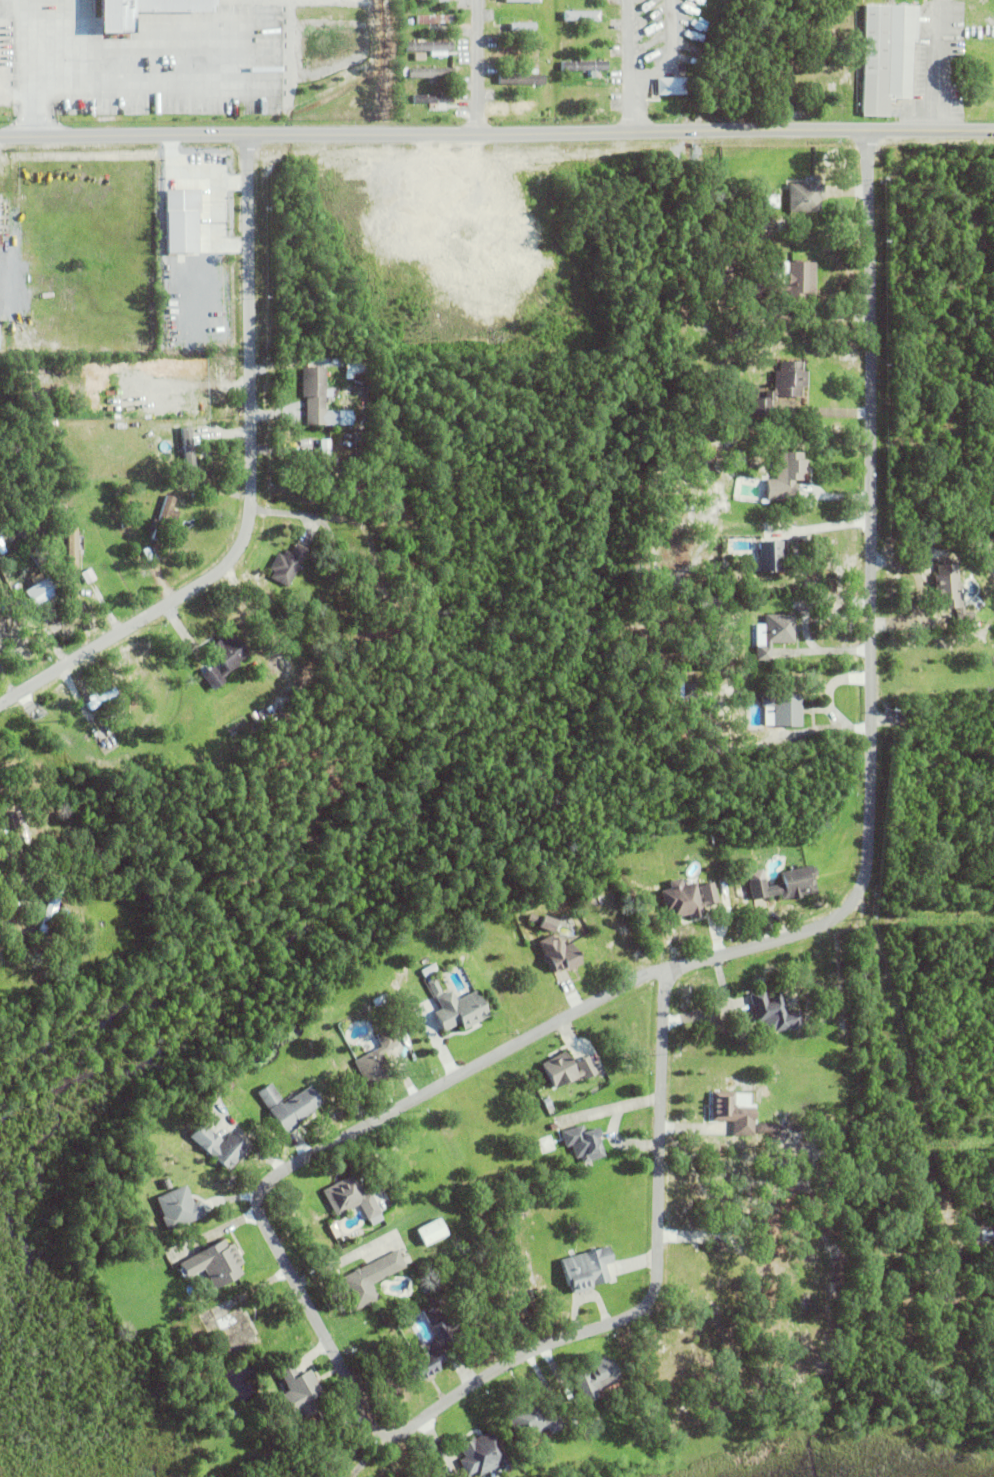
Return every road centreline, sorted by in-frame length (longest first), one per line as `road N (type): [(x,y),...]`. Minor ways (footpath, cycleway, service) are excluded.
road 1 (residential): [(661,1130),(666,969),(261,1189),(264,1223),(375,1427),(400,1433),(524,1354),(645,1306),(658,1264),(661,1130)]
road 2 (tertiary): [(0,136),(993,130)]
road 3 (residential): [(866,131),(872,356),(864,879),(842,913),(820,926),(666,969)]
road 4 (residential): [(248,135),(247,531),(221,569),(0,704)]
road 5 (residential): [(641,0),(642,130)]
road 6 (residential): [(487,130),(487,0)]

